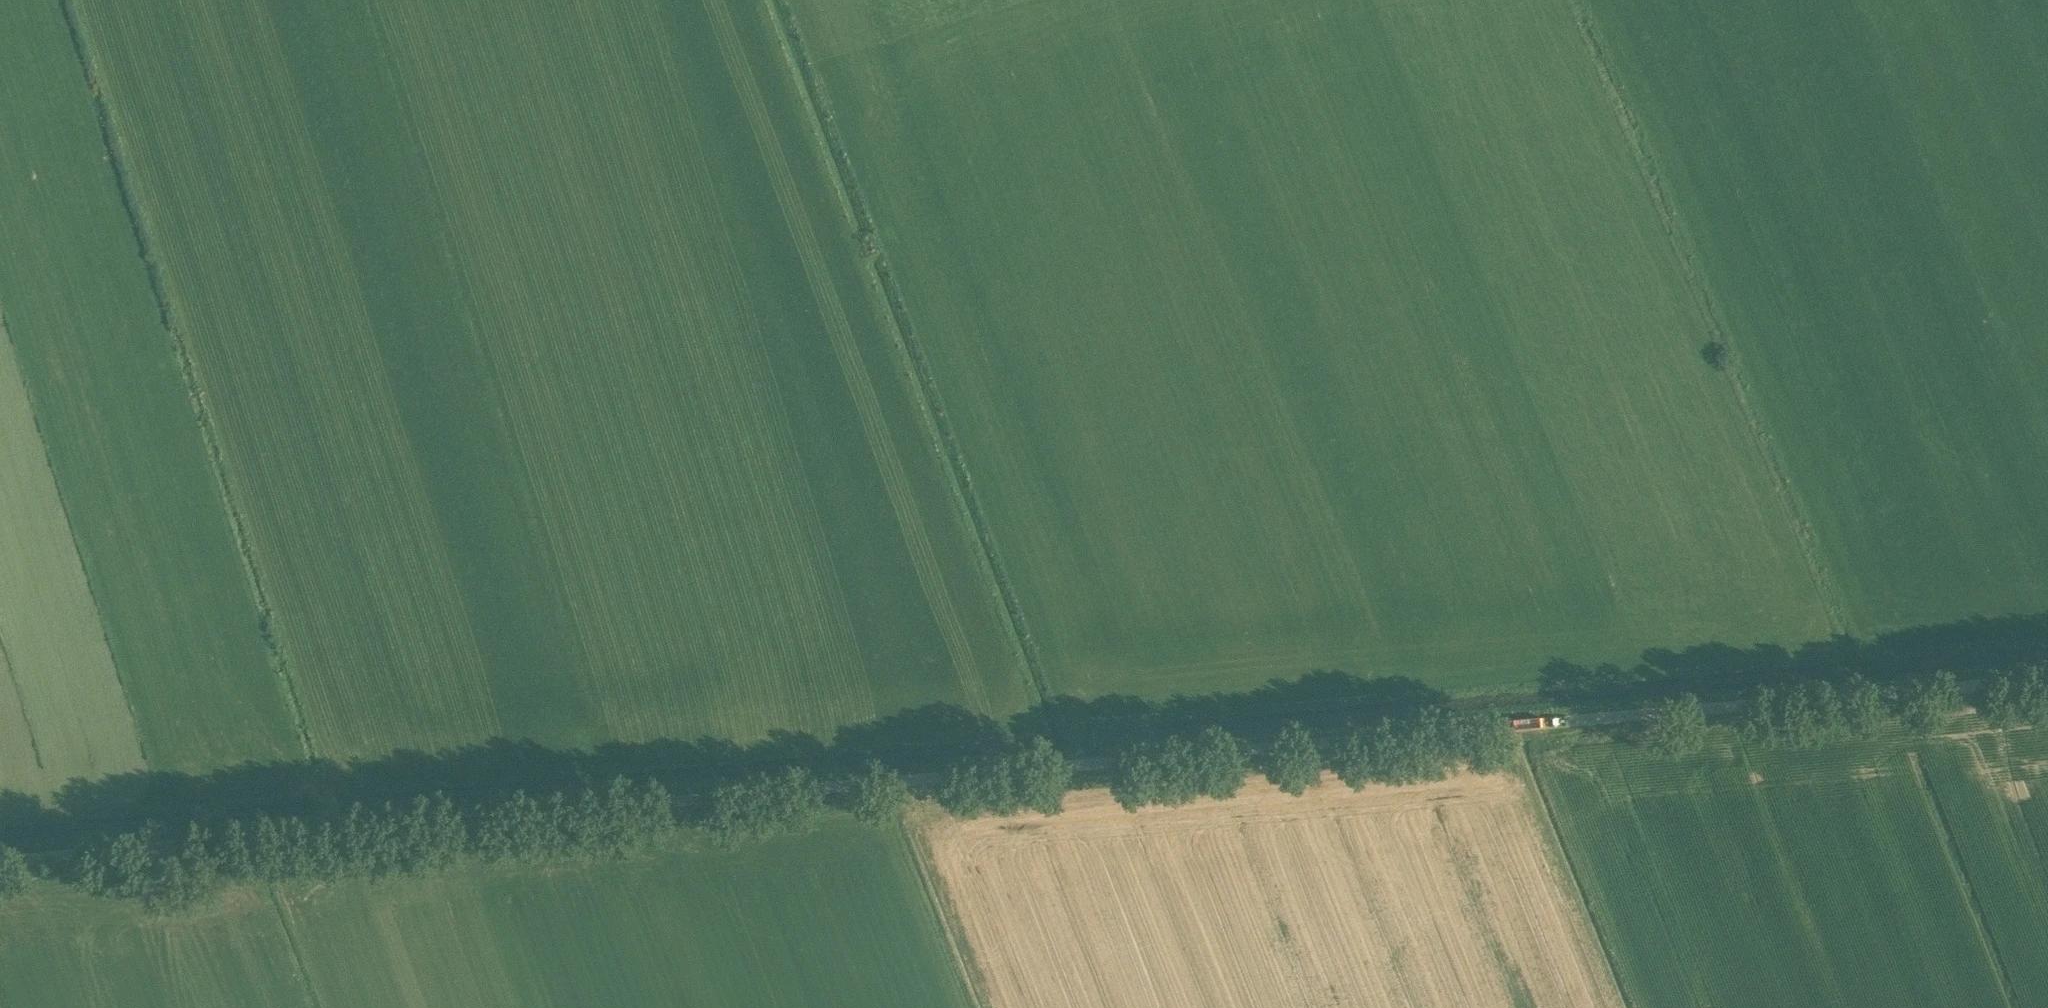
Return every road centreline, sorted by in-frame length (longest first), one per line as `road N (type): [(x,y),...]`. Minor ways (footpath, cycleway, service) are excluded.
road 1 (unclassified): [(0,862),(2047,679)]

